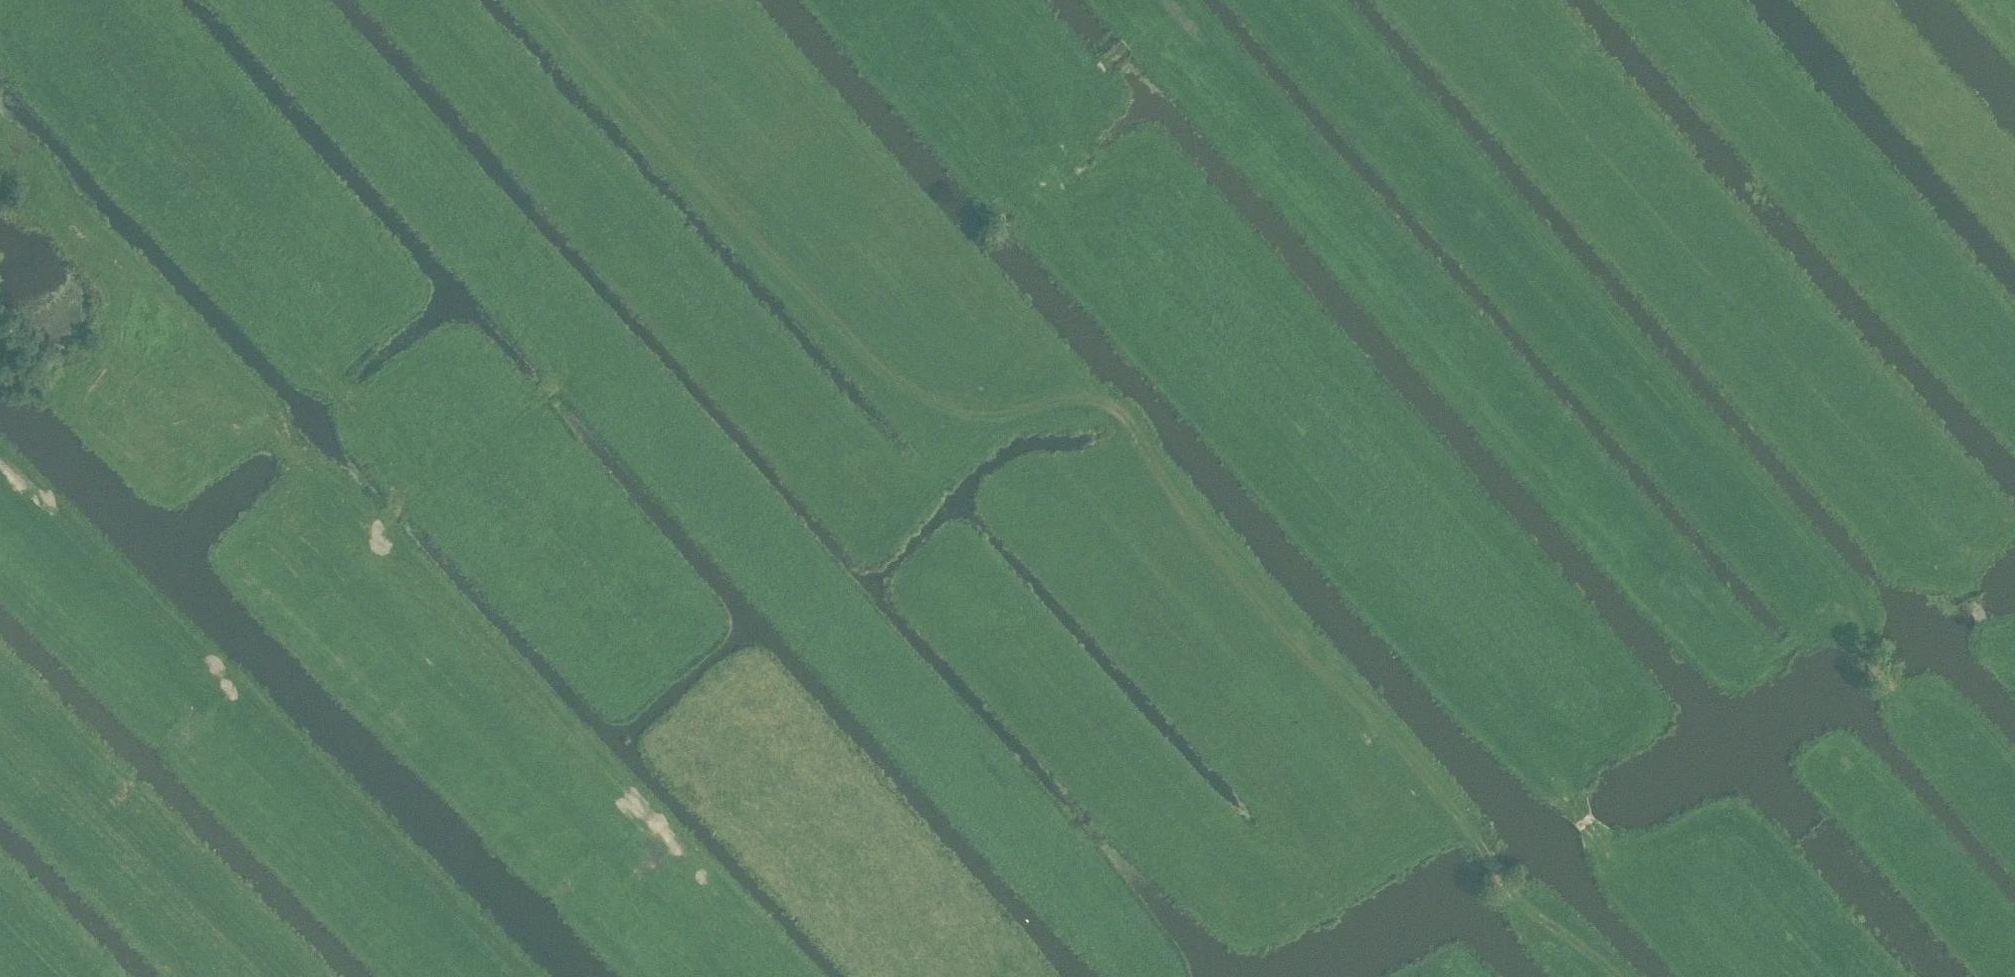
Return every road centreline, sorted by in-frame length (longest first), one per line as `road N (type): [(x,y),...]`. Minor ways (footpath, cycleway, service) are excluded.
road 1 (track): [(535,976),(0,451)]

